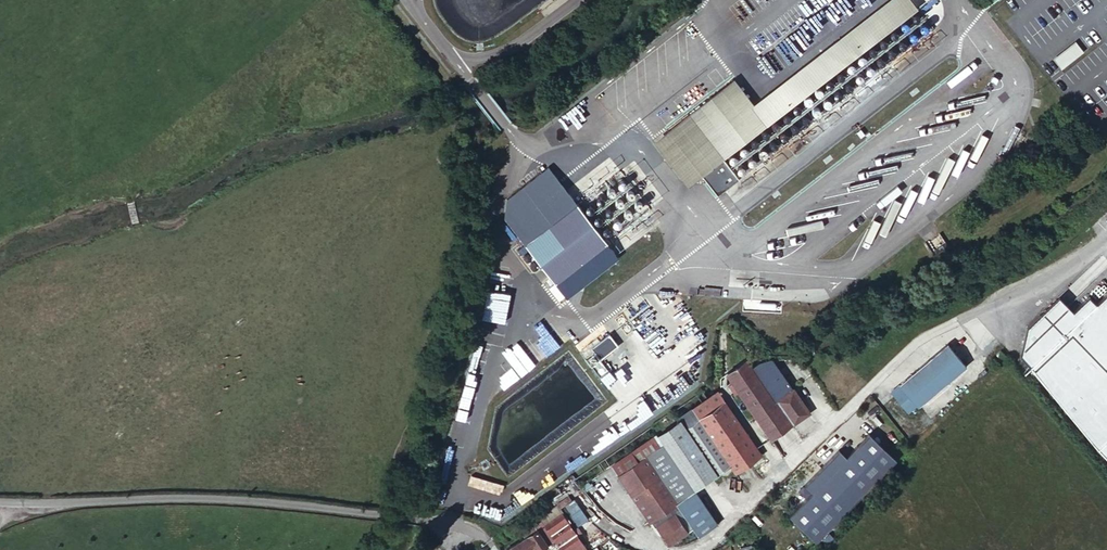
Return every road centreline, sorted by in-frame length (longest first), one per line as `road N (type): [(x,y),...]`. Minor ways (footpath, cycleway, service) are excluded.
road 1 (unclassified): [(0,500),(202,495),(458,527),(494,549)]

